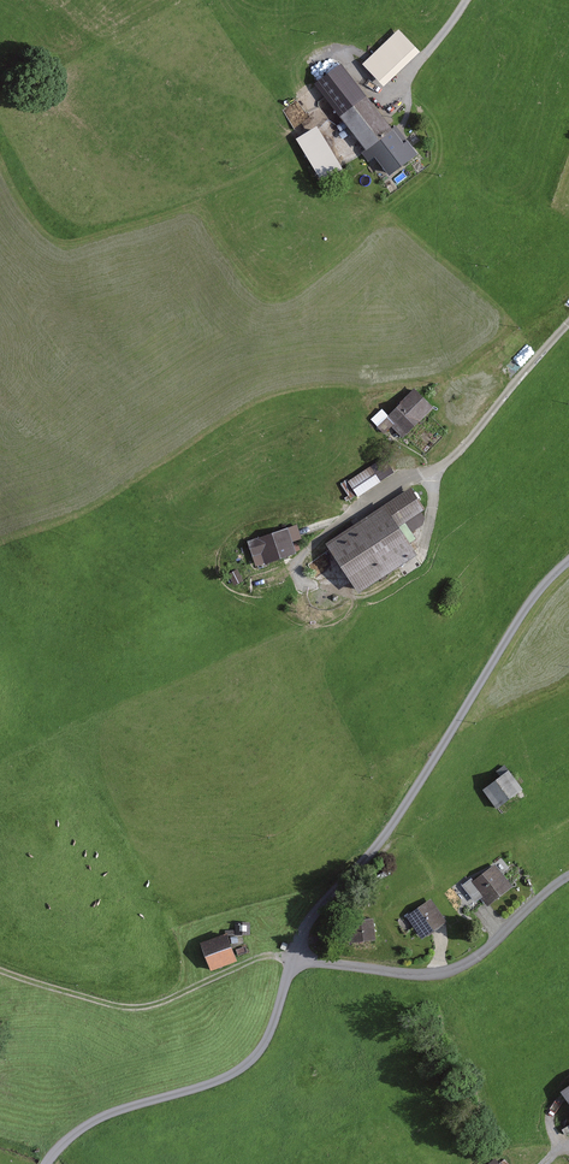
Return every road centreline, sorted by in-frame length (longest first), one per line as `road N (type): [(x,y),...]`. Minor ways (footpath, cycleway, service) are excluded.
road 1 (unclassified): [(568,560),(546,579),(381,843),(308,919),(293,958)]
road 2 (unclassified): [(293,958),(272,1035),(254,1061),(196,1089),(98,1115),(44,1163)]
road 3 (track): [(568,321),(459,451),(336,524),(313,546)]
road 4 (unclassified): [(293,958),(421,975),(458,967),(568,872)]
road 5 (track): [(293,958),(256,958),(139,1007),(0,973)]
road 6 (track): [(392,102),(472,0)]

